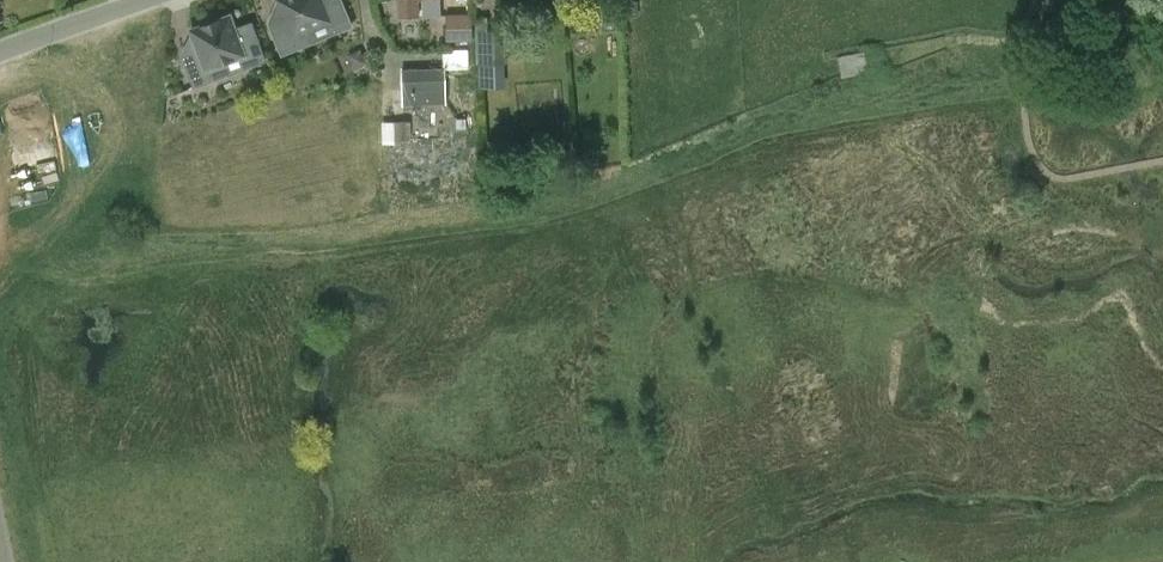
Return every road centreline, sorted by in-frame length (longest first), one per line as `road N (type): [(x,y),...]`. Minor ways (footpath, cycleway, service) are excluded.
road 1 (residential): [(179,0),(0,67)]

